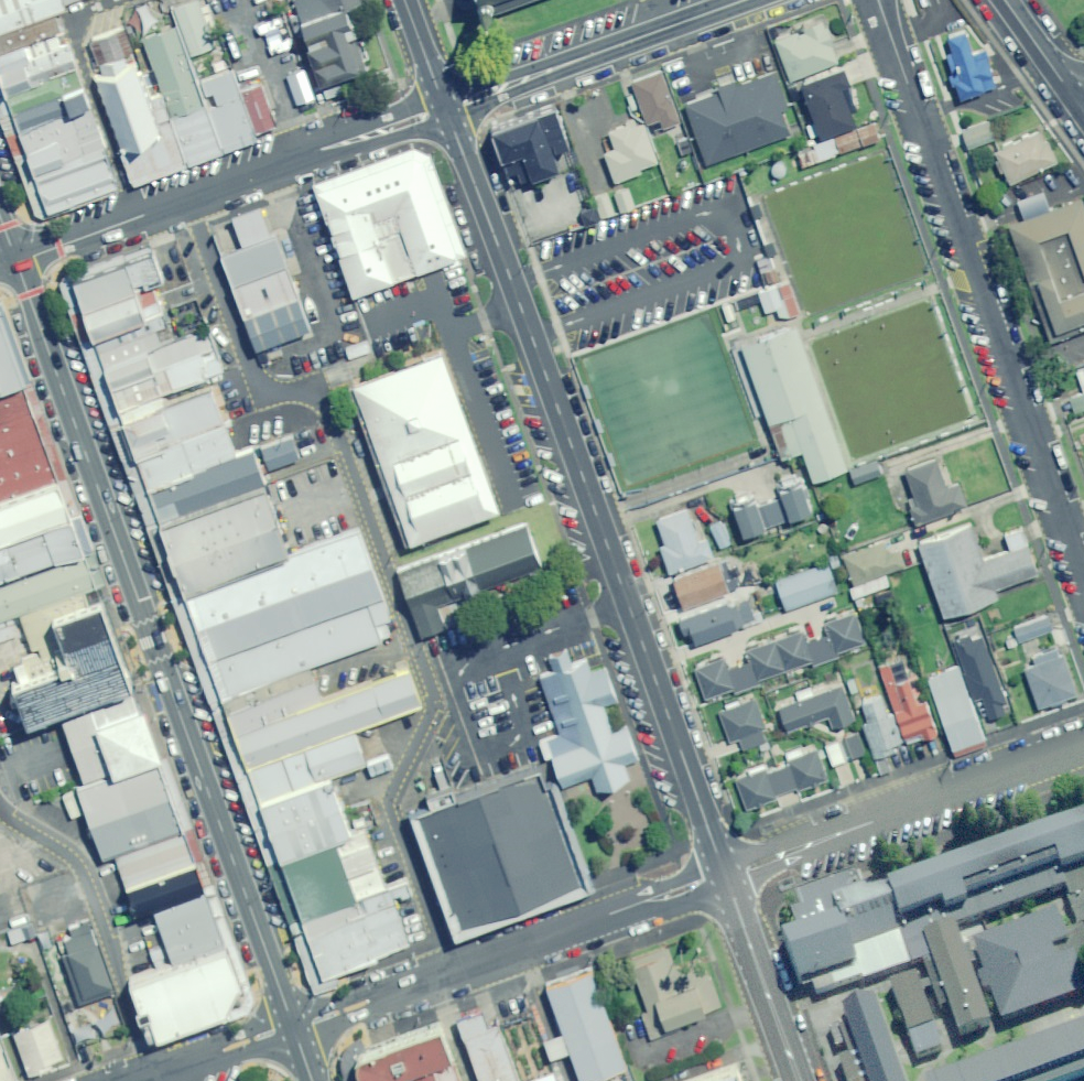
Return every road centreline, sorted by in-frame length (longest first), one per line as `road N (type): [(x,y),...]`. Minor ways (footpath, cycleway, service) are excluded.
road 1 (secondary): [(295,1026),(15,261)]
road 2 (residential): [(728,872),(448,107)]
road 3 (residential): [(878,0),(1083,577)]
road 4 (residential): [(295,1026),(728,872)]
road 5 (unclassified): [(448,107),(15,261)]
road 6 (residential): [(728,872),(1083,745)]
road 7 (unclassified): [(744,0),(448,107)]
road 8 (residential): [(801,1080),(728,872)]
road 9 (residential): [(146,1080),(295,1026)]
road 10 (residential): [(1081,110),(1006,0)]

